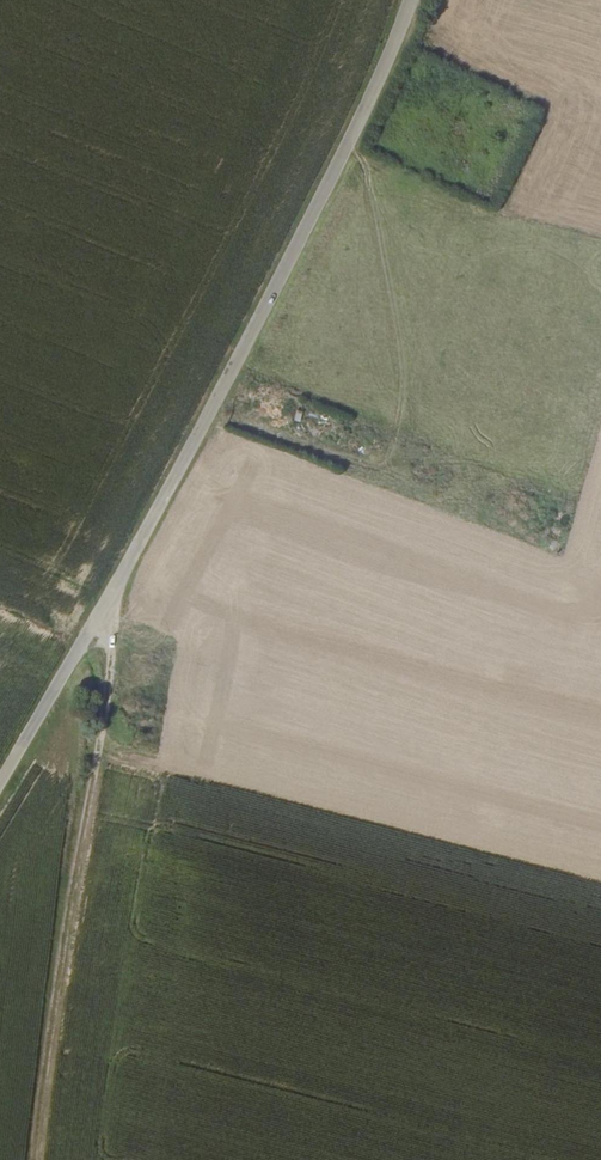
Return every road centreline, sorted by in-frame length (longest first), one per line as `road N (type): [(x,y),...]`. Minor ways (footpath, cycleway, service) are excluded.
road 1 (unclassified): [(0,788),(234,372),(394,55),(411,0)]
road 2 (track): [(35,1159),(115,654),(97,616)]

